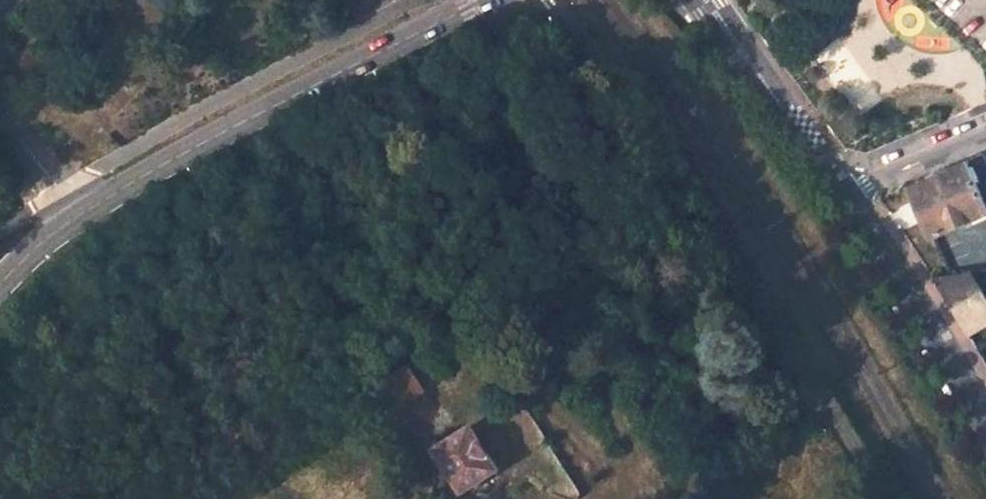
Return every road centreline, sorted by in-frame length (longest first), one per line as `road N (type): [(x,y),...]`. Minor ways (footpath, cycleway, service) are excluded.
road 1 (residential): [(552,0),(656,126),(879,498)]
road 2 (tertiary): [(0,283),(76,216),(483,0)]
road 3 (tertiary): [(847,196),(985,416)]
road 4 (tertiary): [(692,0),(808,156),(847,196)]
road 5 (tertiary): [(847,196),(720,0)]
road 6 (track): [(233,498),(369,422)]
road 7 (residential): [(985,133),(847,196)]

